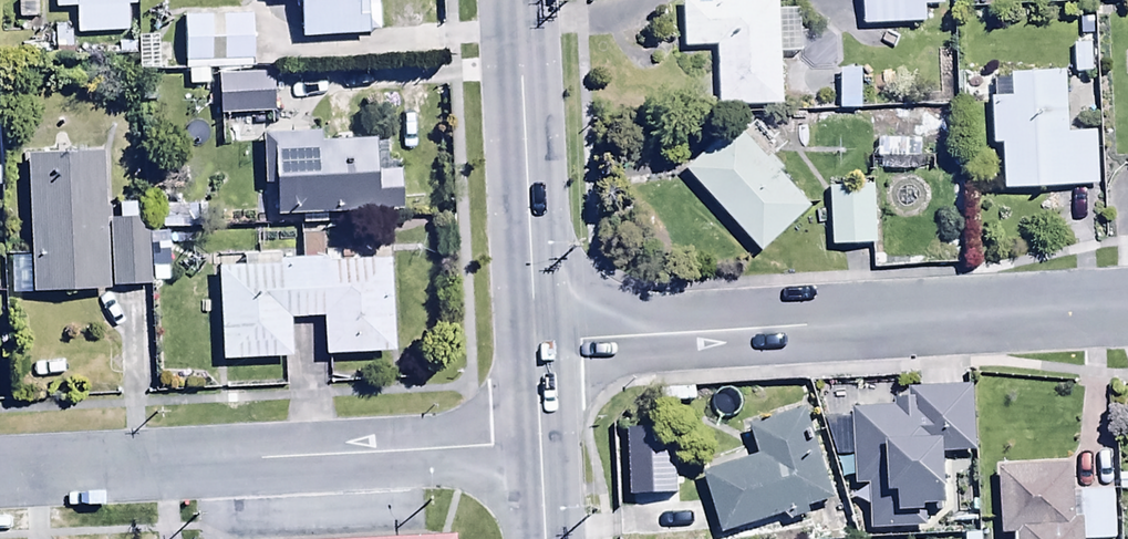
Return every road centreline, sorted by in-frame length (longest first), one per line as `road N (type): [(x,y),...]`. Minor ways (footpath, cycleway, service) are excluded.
road 1 (residential): [(533,343),(1127,312)]
road 2 (residential): [(538,444),(0,478)]
road 3 (secondary): [(533,343),(516,0)]

